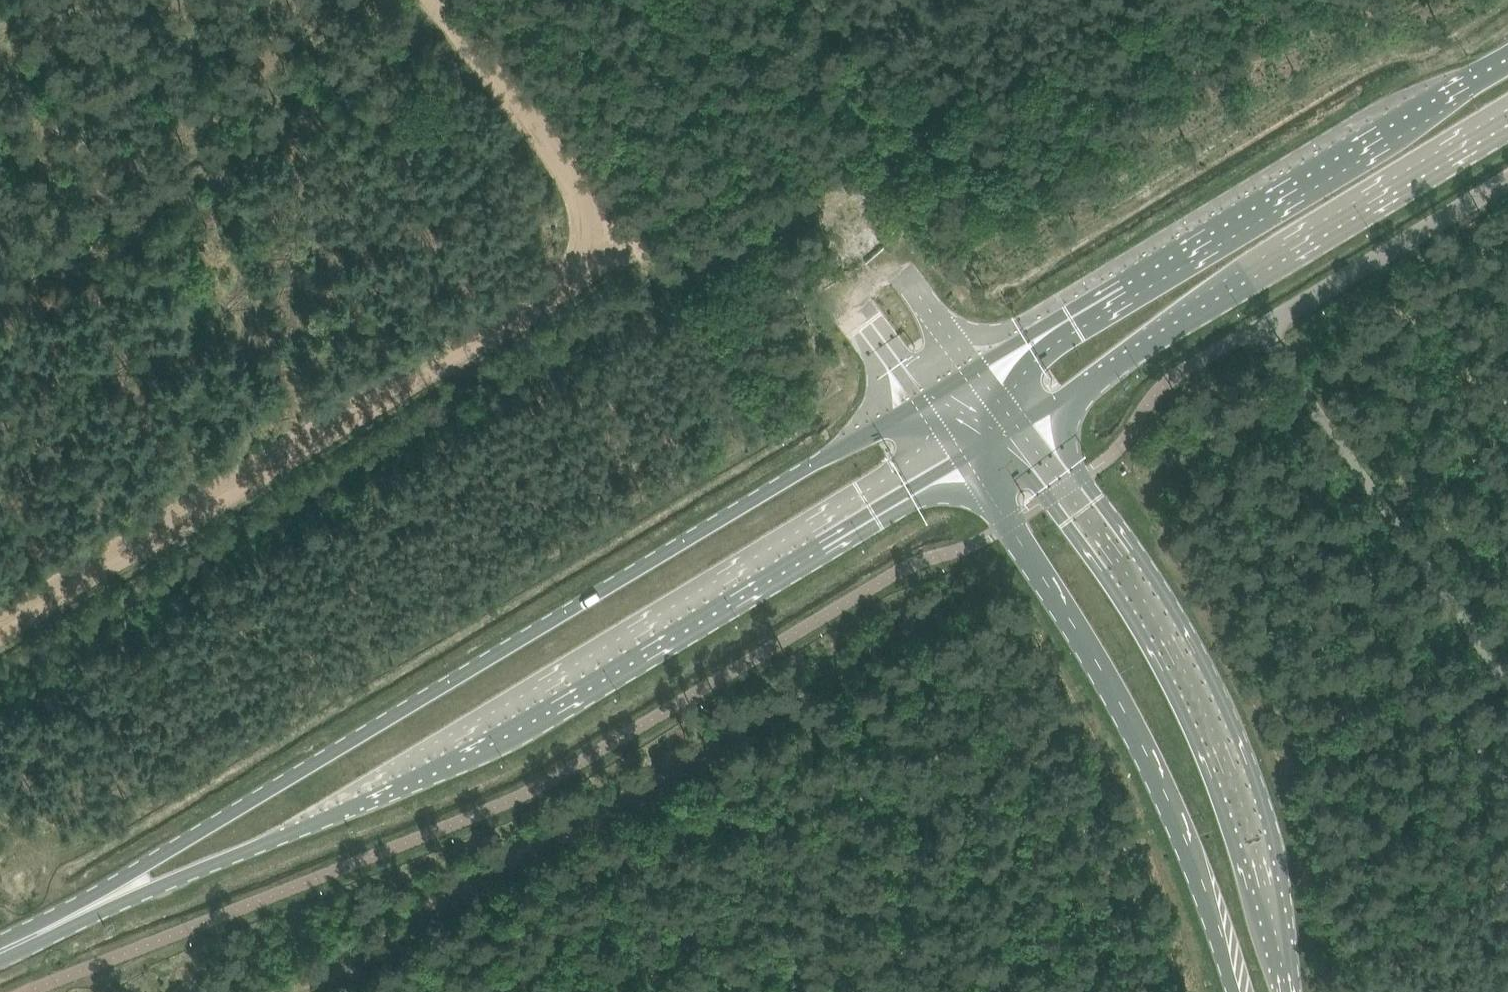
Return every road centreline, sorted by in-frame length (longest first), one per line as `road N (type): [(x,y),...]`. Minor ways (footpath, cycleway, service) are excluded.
road 1 (track): [(0,633),(609,244),(938,106),(899,0)]
road 2 (tertiary): [(117,895),(207,868),(429,767),(659,641),(964,458)]
road 3 (tertiary): [(923,399),(169,849),(117,895)]
road 4 (unclassified): [(1507,676),(1265,324),(1507,179)]
road 5 (secondary): [(1289,991),(1257,846),(1185,669),(1022,426)]
road 6 (secondary): [(1507,60),(977,367)]
road 7 (secondary): [(964,458),(1095,666),(1186,836),(1239,991)]
road 8 (secondary): [(1022,426),(1507,118)]
road 9 (track): [(609,244),(427,0)]
road 10 (tertiary): [(0,951),(117,895)]

